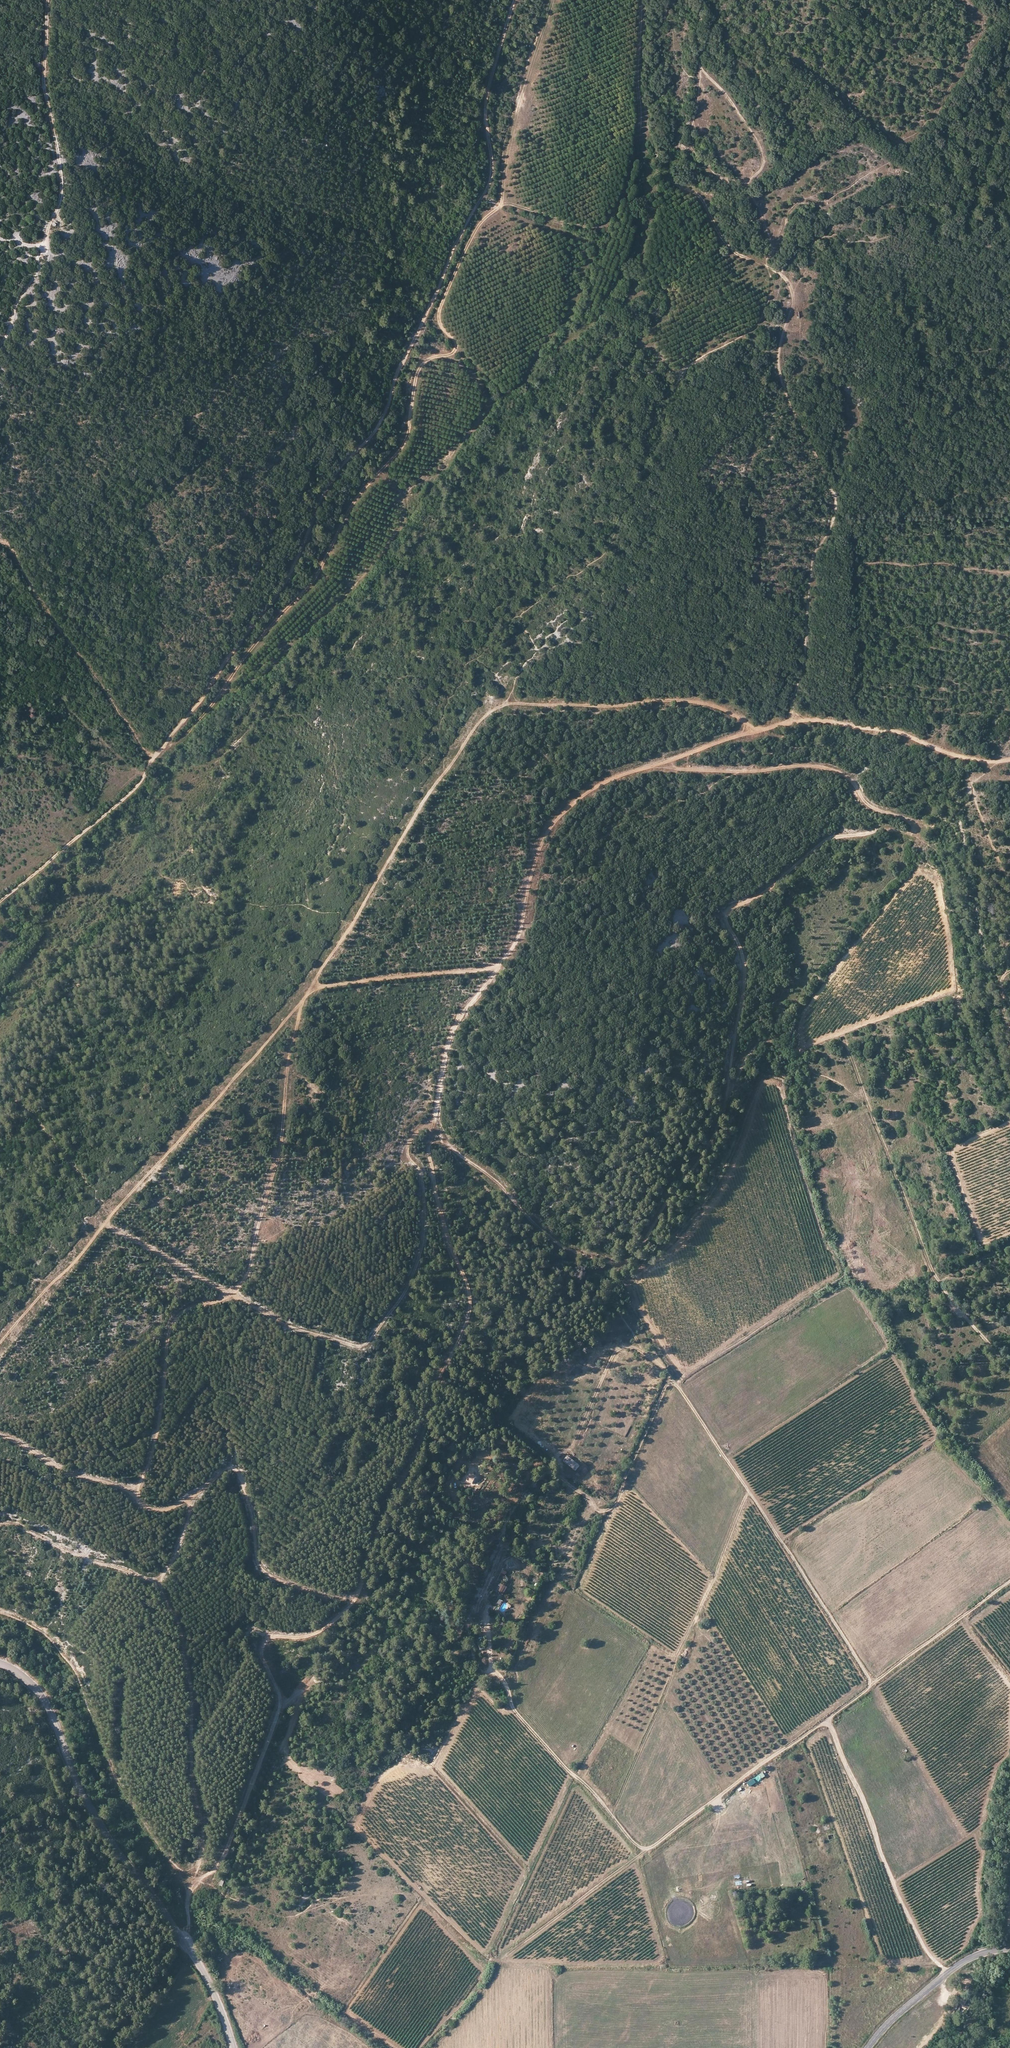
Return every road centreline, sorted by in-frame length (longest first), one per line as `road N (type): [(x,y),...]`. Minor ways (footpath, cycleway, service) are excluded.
road 1 (track): [(0,1612),(42,1632),(73,1666),(114,1777),(165,1859),(199,1880),(219,1866),(279,1704),(262,1653),(266,1639),(319,1630),(359,1598),(364,1563),(468,1317),(467,1288),(429,1150),(451,1032),(520,932),(548,829),(600,783),(696,751)]
road 2 (track): [(432,1135),(502,1185),(570,1252),(627,1262),(709,1141),(724,1105),(745,974),(727,910),(770,889),(827,838),(914,828),(865,802),(846,775),(820,766),(677,769),(671,760)]
road 3 (track): [(756,730),(695,701),(506,704),(489,712),(426,795),(302,1000),(0,1343)]
road 4 (track): [(515,0),(485,95),(488,188),(456,241),(378,425),(325,487),(281,590),(138,787),(0,901)]
road 5 (track): [(162,749),(188,733),(314,579),(356,497),(404,443),(417,372),(454,351),(439,314),(479,224),(500,204),(518,104),(552,0)]
road 6 (track): [(302,1000),(277,1169),(243,1283),(170,1327),(156,1440),(134,1495),(154,1512),(176,1506),(236,1467),(260,1568),(315,1595),(359,1598)]
road 7 (track): [(105,1224),(284,1325),(362,1346),(401,1297),(419,1254),(422,1180),(407,1146),(435,1115)]
road 8 (track): [(826,1722),(649,1849),(638,1847),(511,1705),(493,1672),(487,1624)]
road 9 (unclassified): [(0,1663),(37,1688),(78,1789),(182,1940),(234,2047)]
road 10 (track): [(157,1580),(182,1622),(204,1836),(188,1925),(179,1936)]
road 11 (track): [(49,0),(44,85),(62,194),(46,255),(0,347)]
road 12 (track): [(674,1383),(872,1684)]
road 13 (track): [(696,751),(813,719),(894,731),(981,761),(1009,759)]
road 14 (track): [(649,1849),(497,1960),(420,1894)]
road 15 (track): [(946,1975),(898,1894),(826,1722)]
road 16 (track): [(192,1498),(172,1565),(157,1580),(0,1522)]
road 17 (track): [(826,1722),(1009,1581)]
road 18 (track): [(500,204),(595,225),(615,209),(638,148)]
road 19 (track): [(496,969),(310,989)]
road 20 (track): [(893,1882),(982,1825),(994,1775),(1009,1750)]
road 21 (track): [(749,1491),(676,1657)]
road 22 (tertiary): [(868,2047),(954,1969),(1009,1948)]
road 23 (track): [(643,0),(644,160)]
road 24 (track): [(134,1495),(64,1471),(0,1435)]

